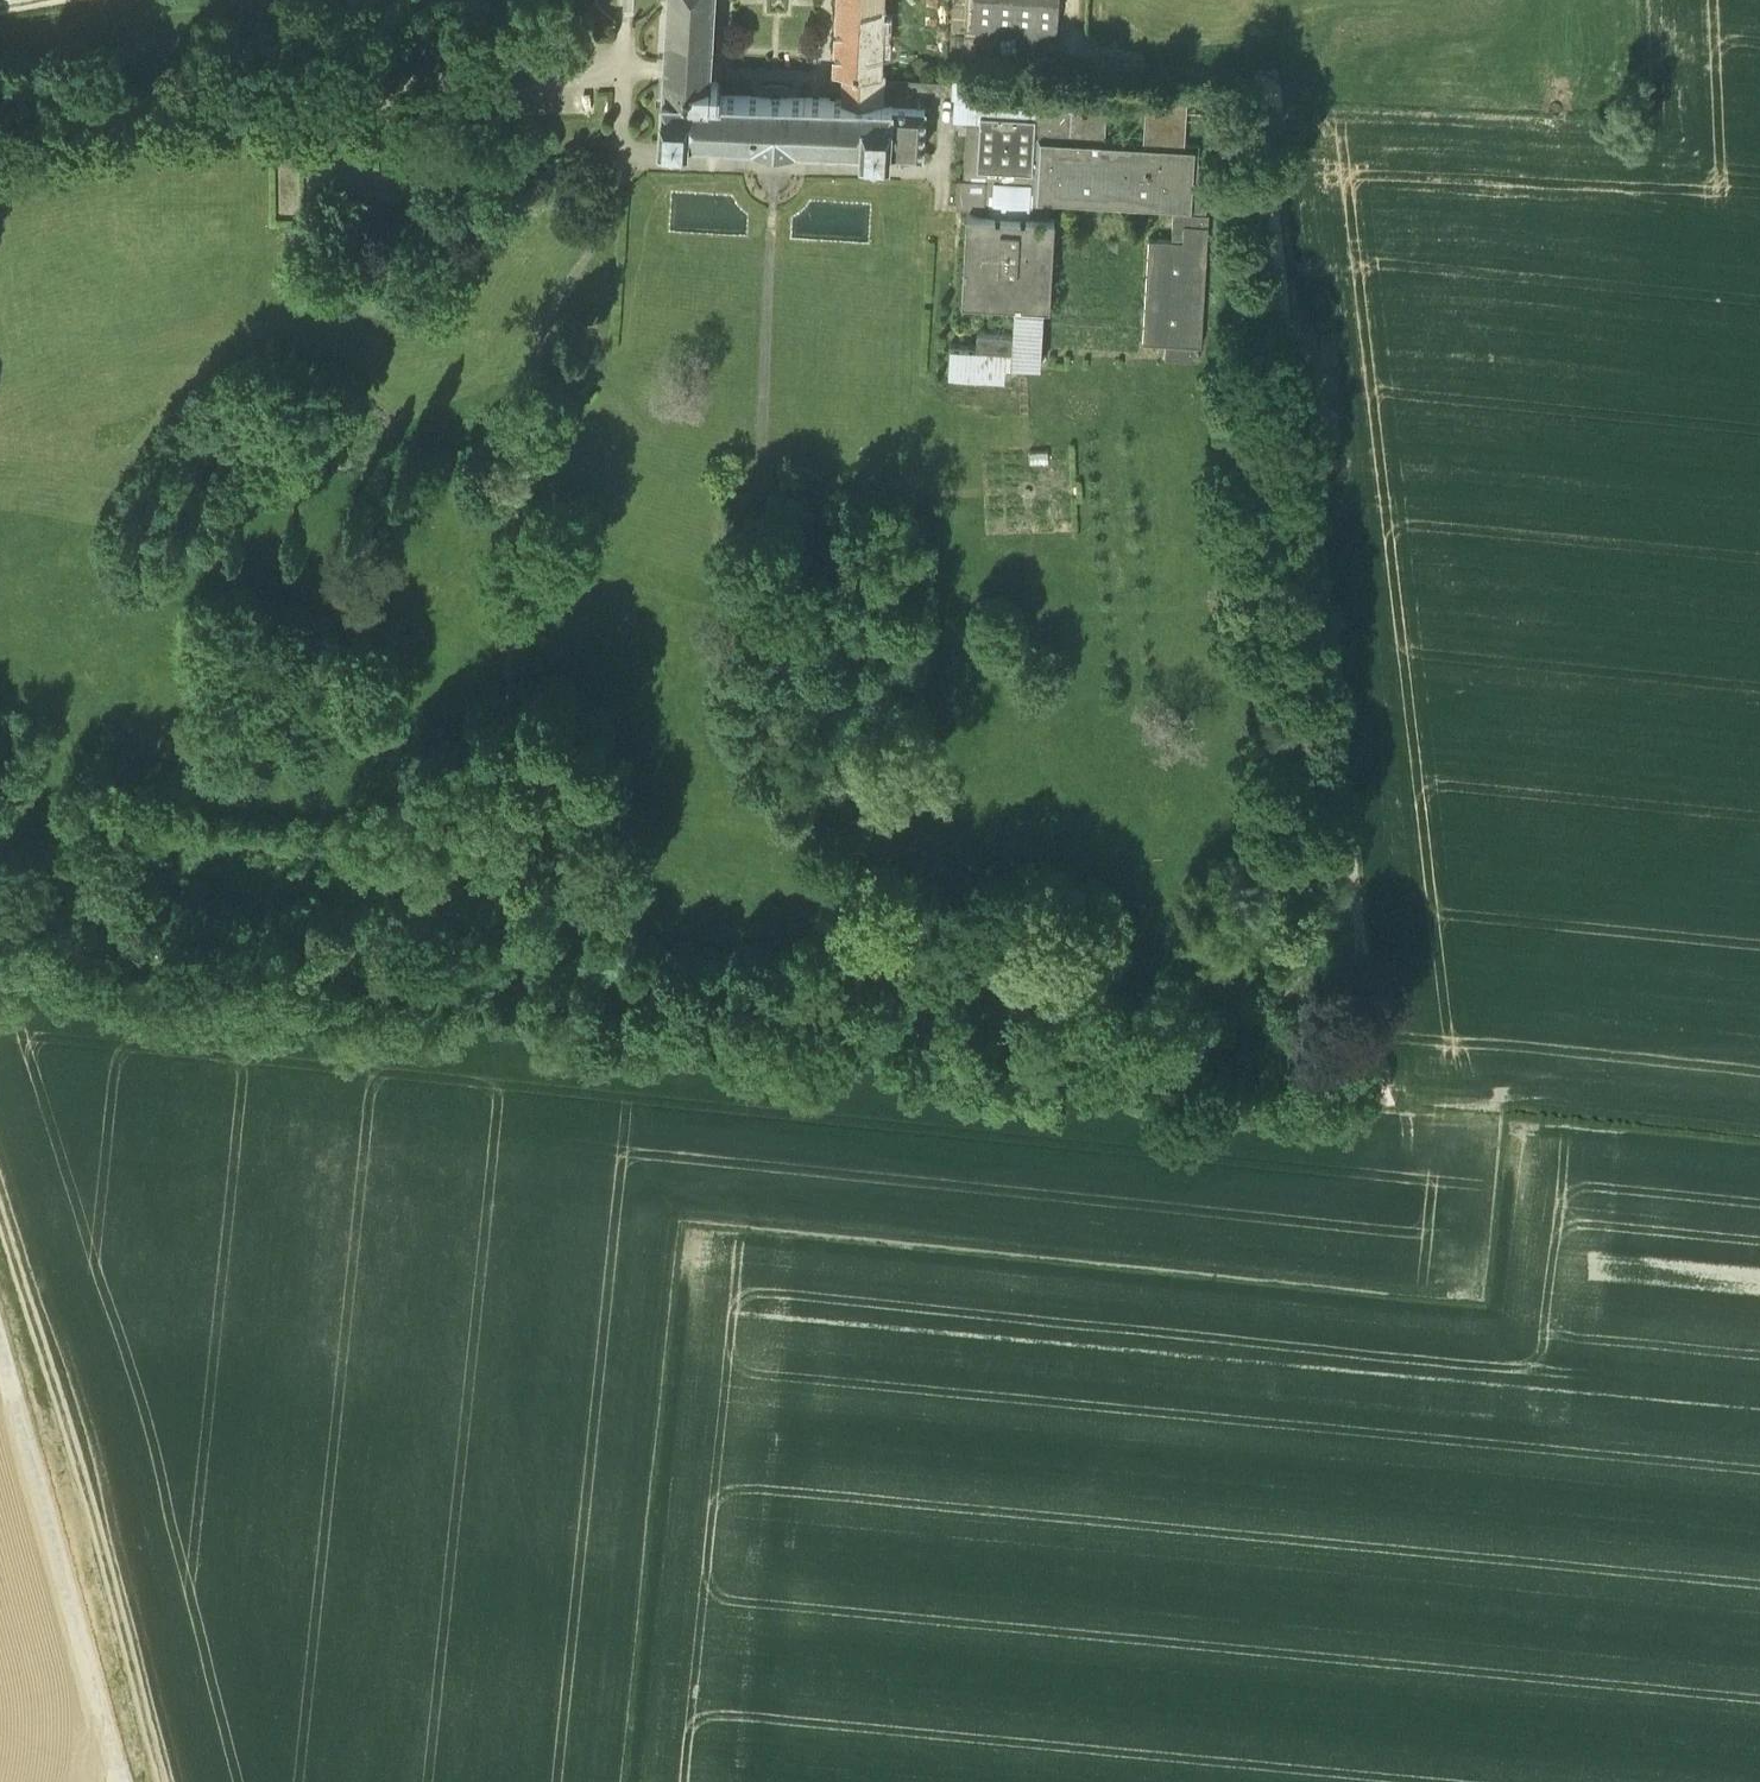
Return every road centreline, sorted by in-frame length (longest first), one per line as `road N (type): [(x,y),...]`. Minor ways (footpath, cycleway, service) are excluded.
road 1 (track): [(1253,70),(1382,1117),(1387,1200),(1380,1240),(1362,1257),(1316,1270),(667,1208),(606,1781)]
road 2 (track): [(151,1781),(0,1233)]
road 3 (unclassified): [(938,188),(616,169),(625,0)]

